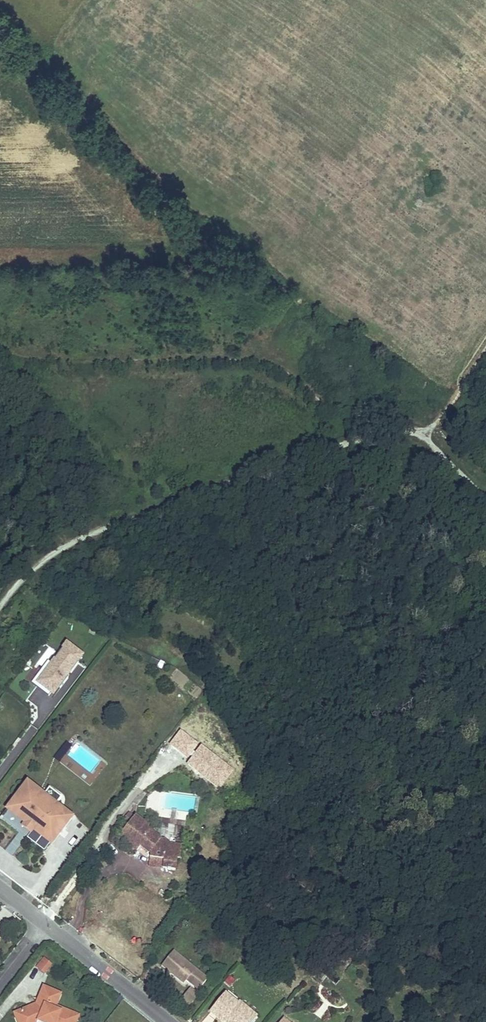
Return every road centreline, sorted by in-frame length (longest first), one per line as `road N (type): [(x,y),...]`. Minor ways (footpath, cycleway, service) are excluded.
road 1 (track): [(0,608),(30,572),(78,541),(392,430),(422,437),(485,494)]
road 2 (track): [(0,352),(267,359),(322,401),(372,410),(405,427)]
road 3 (residential): [(0,885),(168,1021)]

